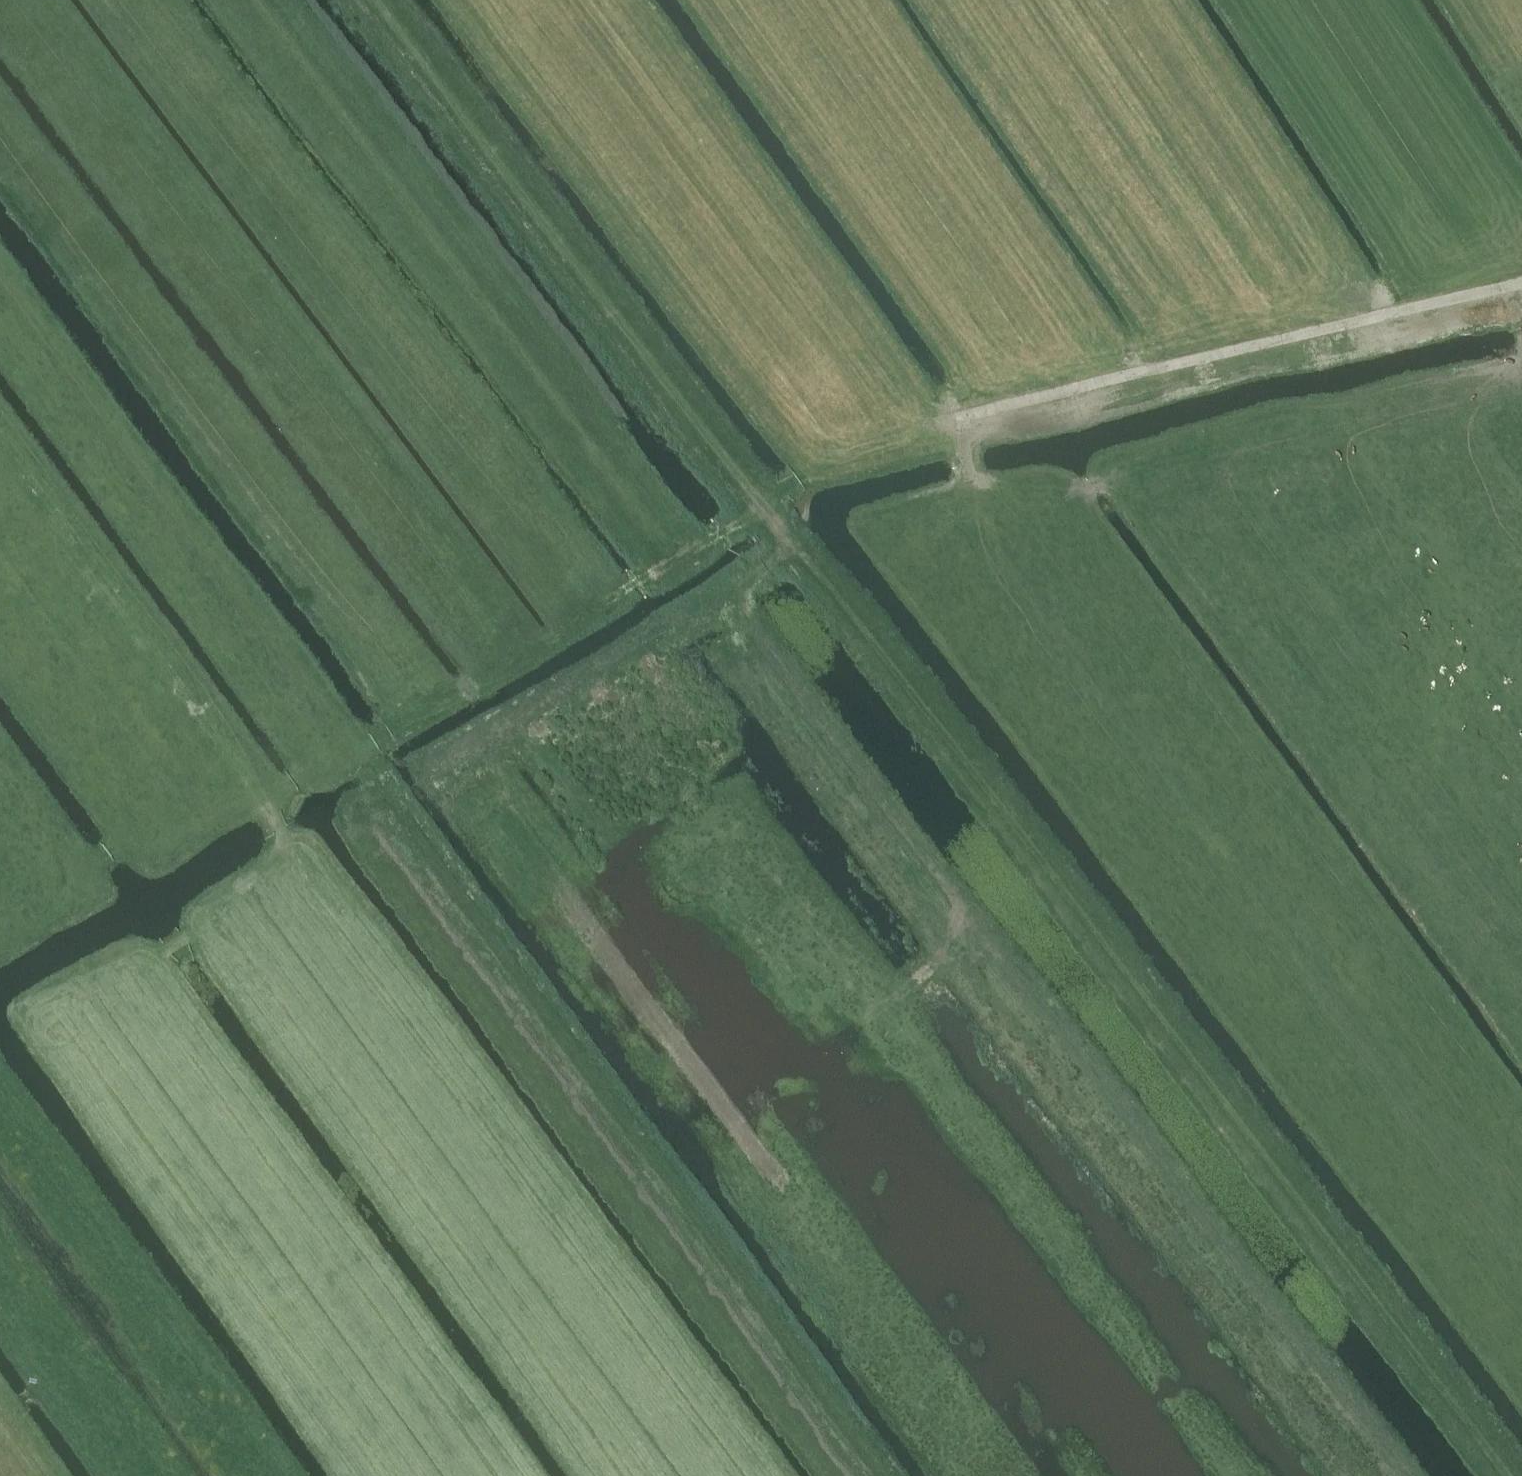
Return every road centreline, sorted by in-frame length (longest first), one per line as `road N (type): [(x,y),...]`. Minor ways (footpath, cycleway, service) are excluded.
road 1 (track): [(965,414),(1521,283)]

